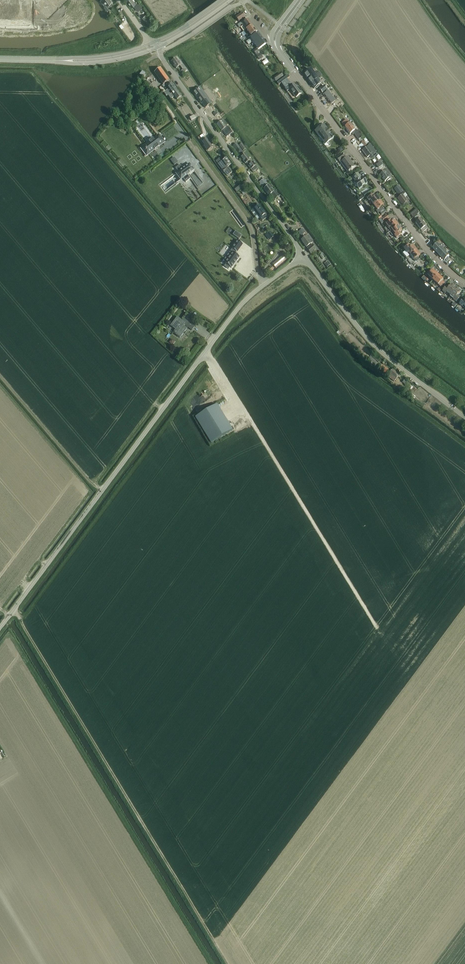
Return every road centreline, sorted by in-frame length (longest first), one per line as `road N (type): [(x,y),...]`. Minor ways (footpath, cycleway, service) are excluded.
road 1 (unclassified): [(0,627),(265,284)]
road 2 (secondary): [(464,285),(408,226),(277,48)]
road 3 (unclassified): [(303,255),(159,48)]
road 4 (track): [(378,629),(245,417)]
road 5 (unclassified): [(464,417),(374,345),(303,255)]
road 6 (residential): [(265,284),(251,227),(188,142)]

